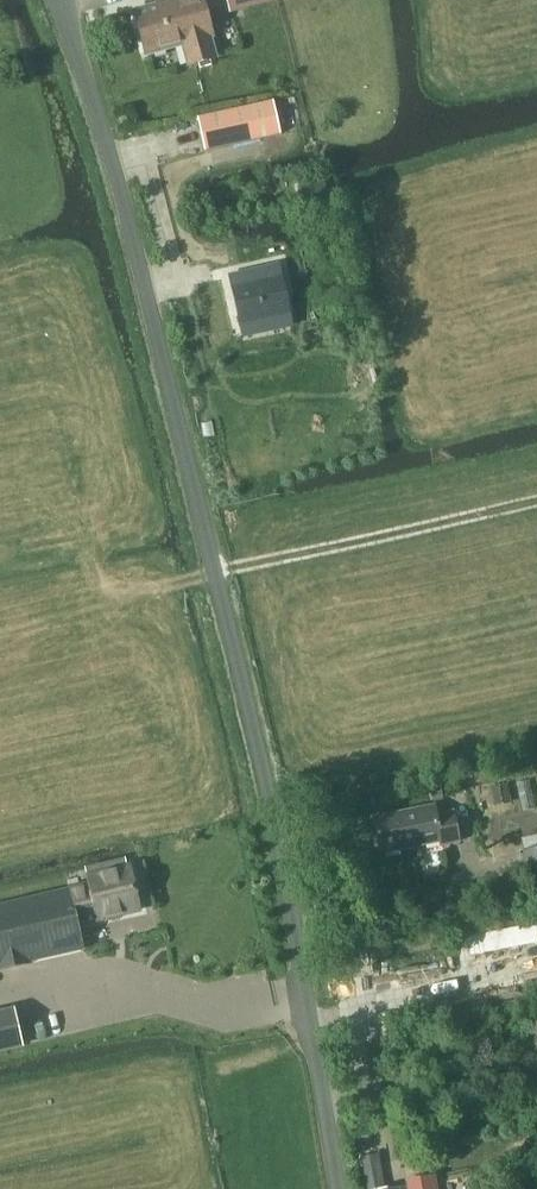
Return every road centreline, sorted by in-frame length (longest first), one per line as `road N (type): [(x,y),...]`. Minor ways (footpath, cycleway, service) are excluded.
road 1 (unclassified): [(339,1188),(268,802),(211,578)]
road 2 (unclassified): [(61,0),(111,147),(211,578)]
road 3 (track): [(0,677),(137,598),(536,502)]

